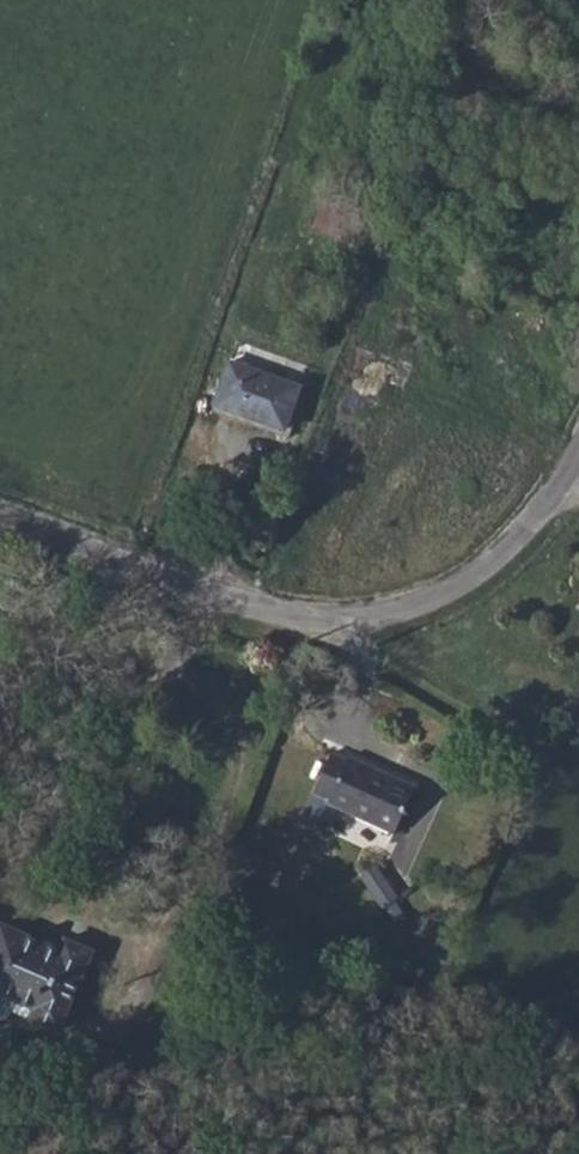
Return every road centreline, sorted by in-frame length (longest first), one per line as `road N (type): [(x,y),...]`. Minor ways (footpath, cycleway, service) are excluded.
road 1 (unclassified): [(578,453),(552,496),(465,584),(417,608),(349,619),(290,617),(0,512)]
road 2 (track): [(446,705),(578,769)]

